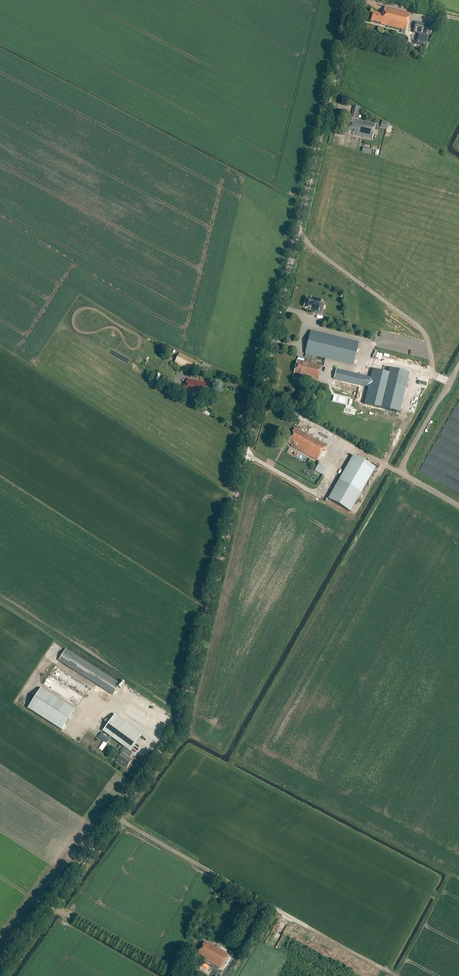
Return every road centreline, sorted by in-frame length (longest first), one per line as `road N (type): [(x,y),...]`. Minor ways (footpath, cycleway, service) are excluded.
road 1 (unclassified): [(0,974),(186,714),(354,0)]
road 2 (track): [(117,818),(395,975)]
road 3 (track): [(261,395),(458,508)]
road 4 (track): [(52,905),(169,972),(189,946)]

